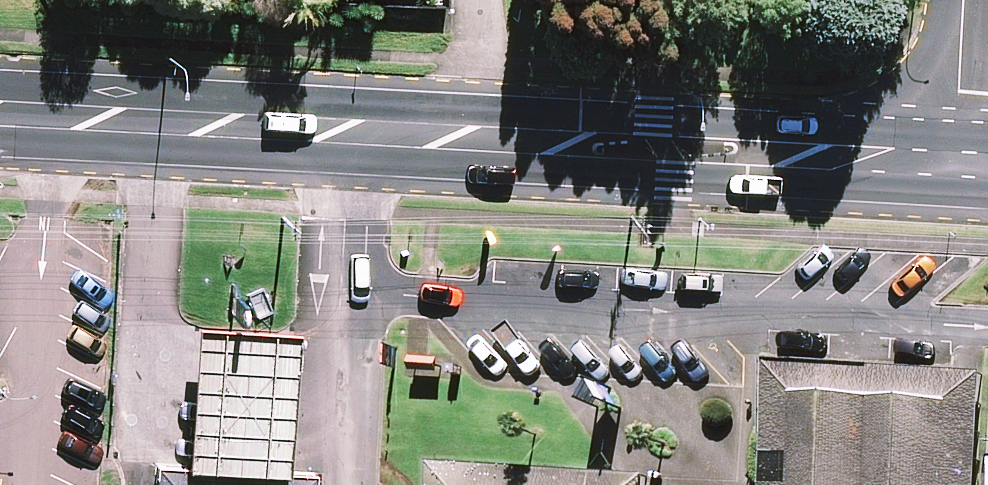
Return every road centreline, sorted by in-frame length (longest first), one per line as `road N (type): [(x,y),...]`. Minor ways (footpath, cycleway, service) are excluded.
road 1 (secondary): [(960,149),(690,151),(471,139)]
road 2 (secondary): [(471,139),(0,115)]
road 3 (residential): [(960,149),(967,0)]
road 4 (residential): [(471,139),(472,0)]

